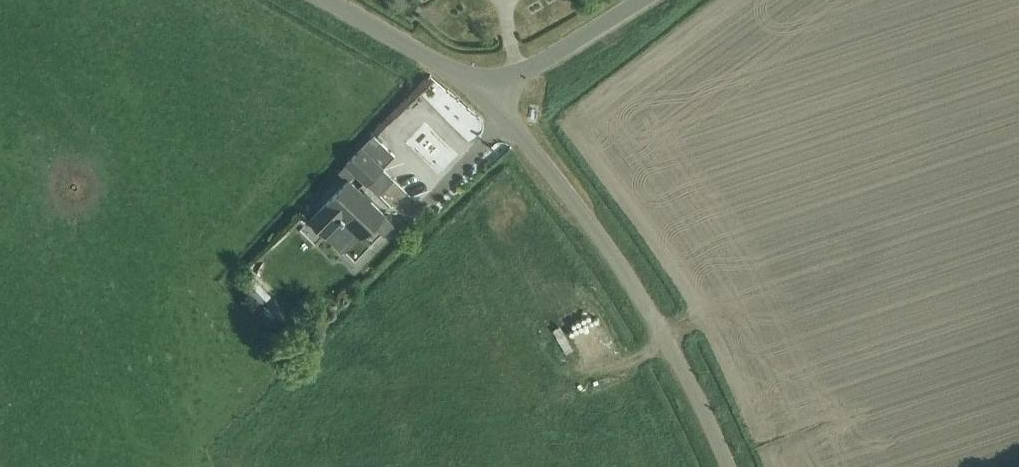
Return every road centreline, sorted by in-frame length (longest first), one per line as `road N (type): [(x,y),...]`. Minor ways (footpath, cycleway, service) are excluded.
road 1 (unclassified): [(723,466),(664,335),(487,95)]
road 2 (unclassified): [(648,0),(487,95)]
road 3 (unclassified): [(487,95),(329,0)]

